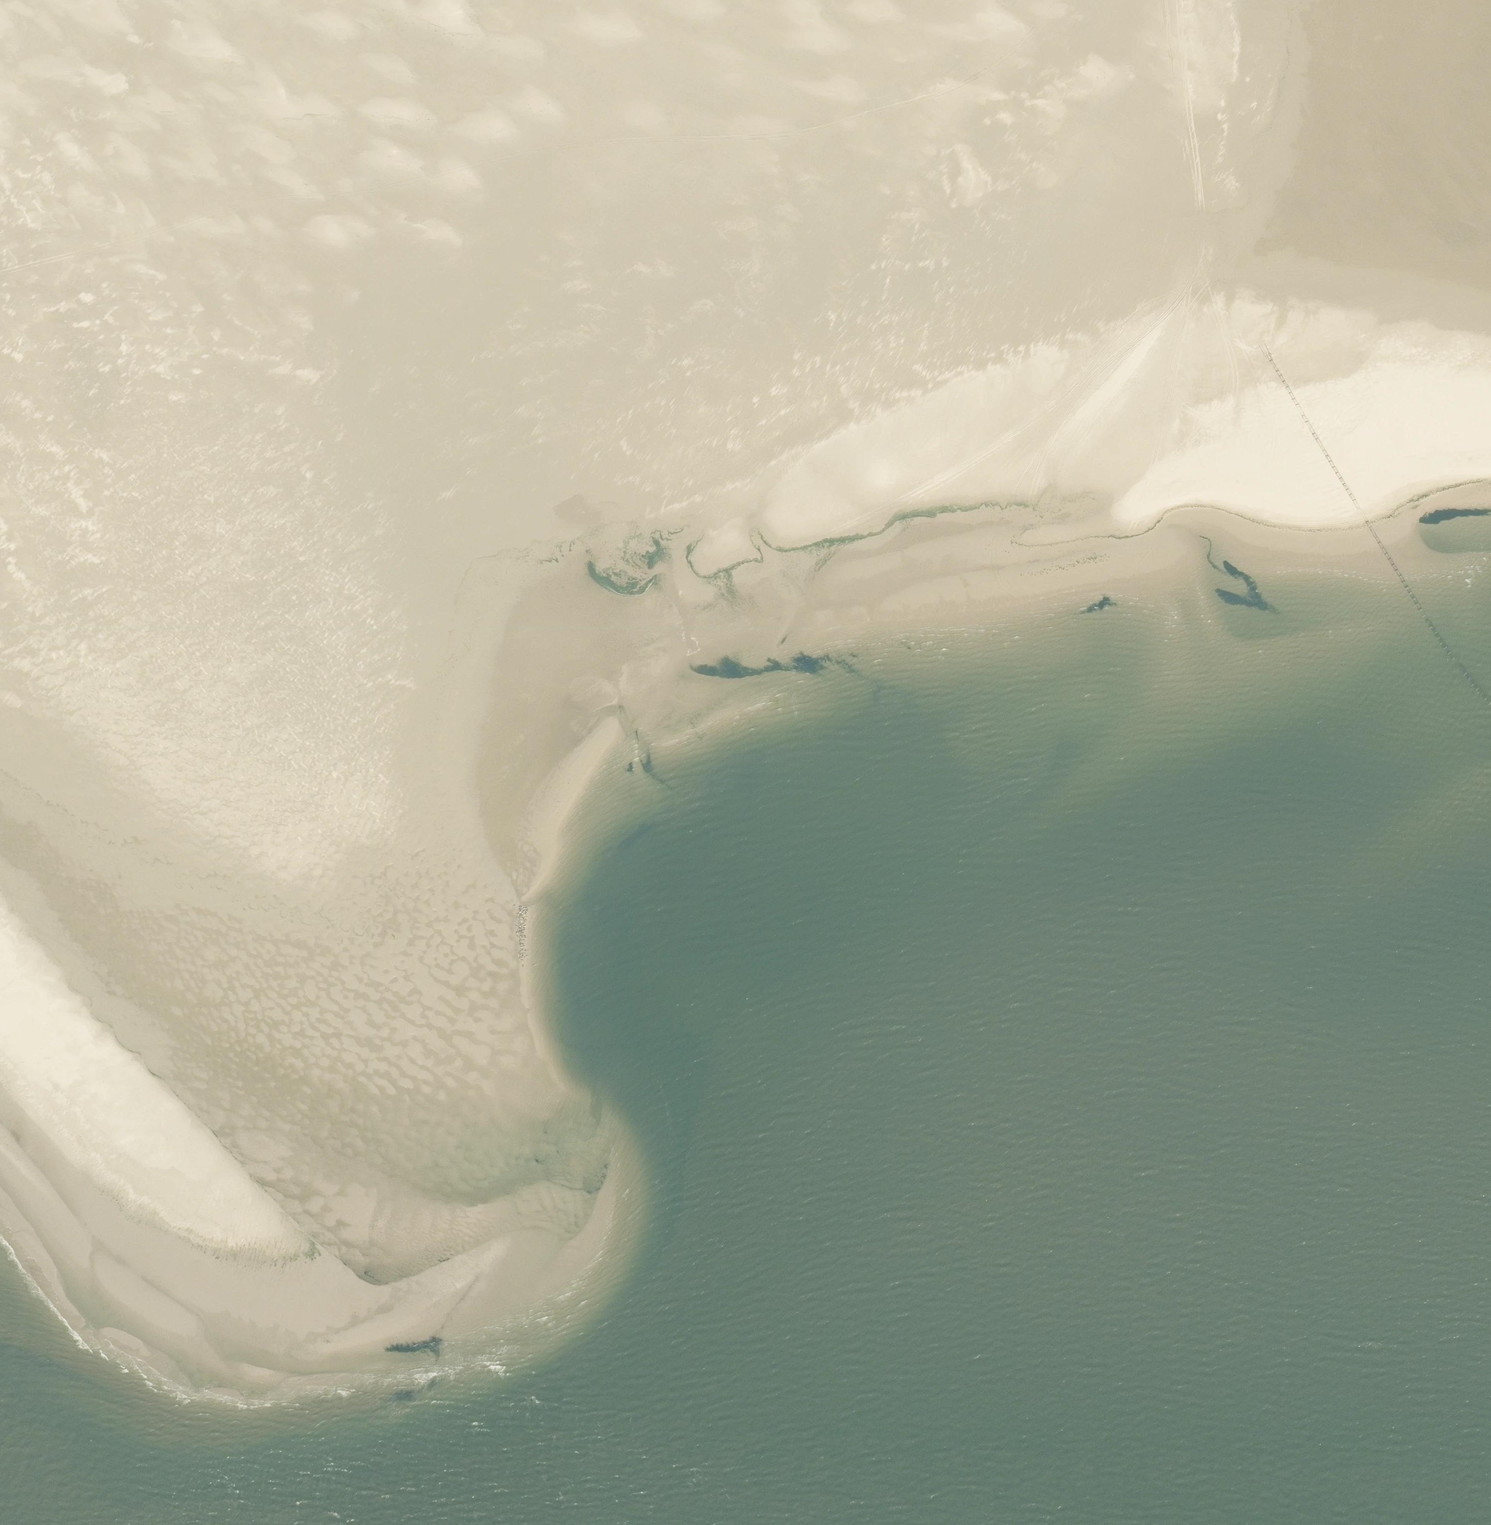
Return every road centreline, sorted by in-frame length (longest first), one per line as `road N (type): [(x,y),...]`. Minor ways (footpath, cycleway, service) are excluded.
road 1 (track): [(1490,494),(1405,437),(1336,225),(1355,0)]

